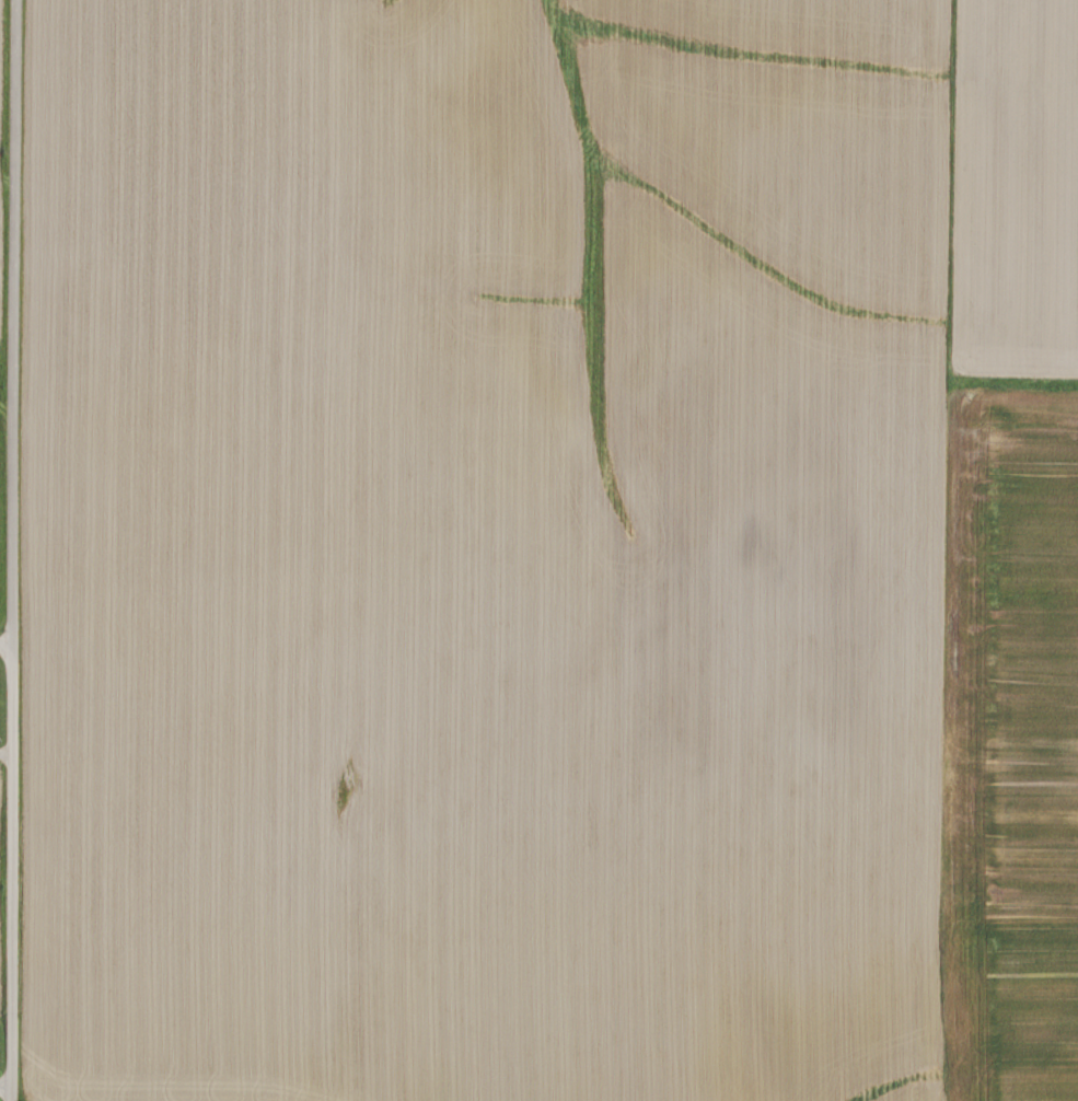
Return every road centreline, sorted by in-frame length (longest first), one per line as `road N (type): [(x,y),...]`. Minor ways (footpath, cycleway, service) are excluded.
road 1 (residential): [(12,0),(12,1100)]

